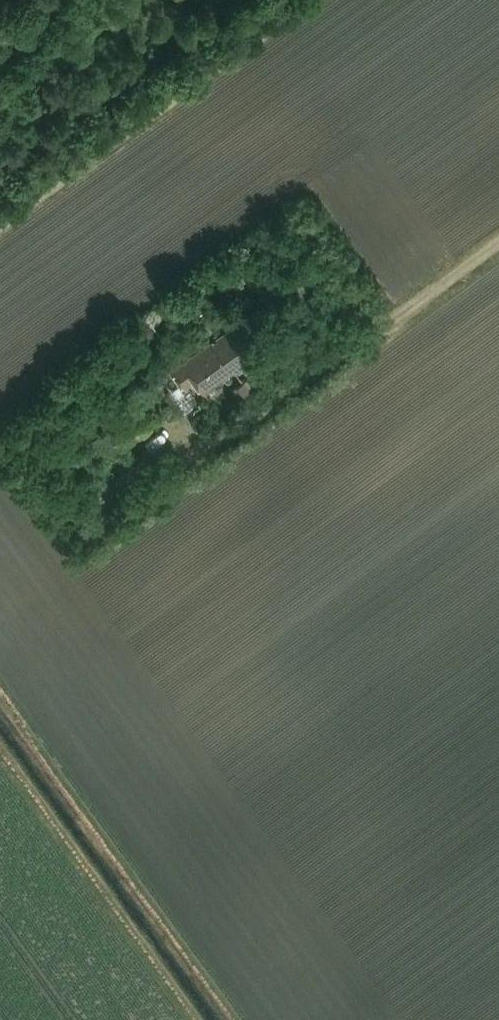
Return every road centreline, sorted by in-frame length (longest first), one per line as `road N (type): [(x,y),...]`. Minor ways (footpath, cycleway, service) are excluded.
road 1 (track): [(311,0),(0,231)]
road 2 (track): [(498,244),(219,445)]

